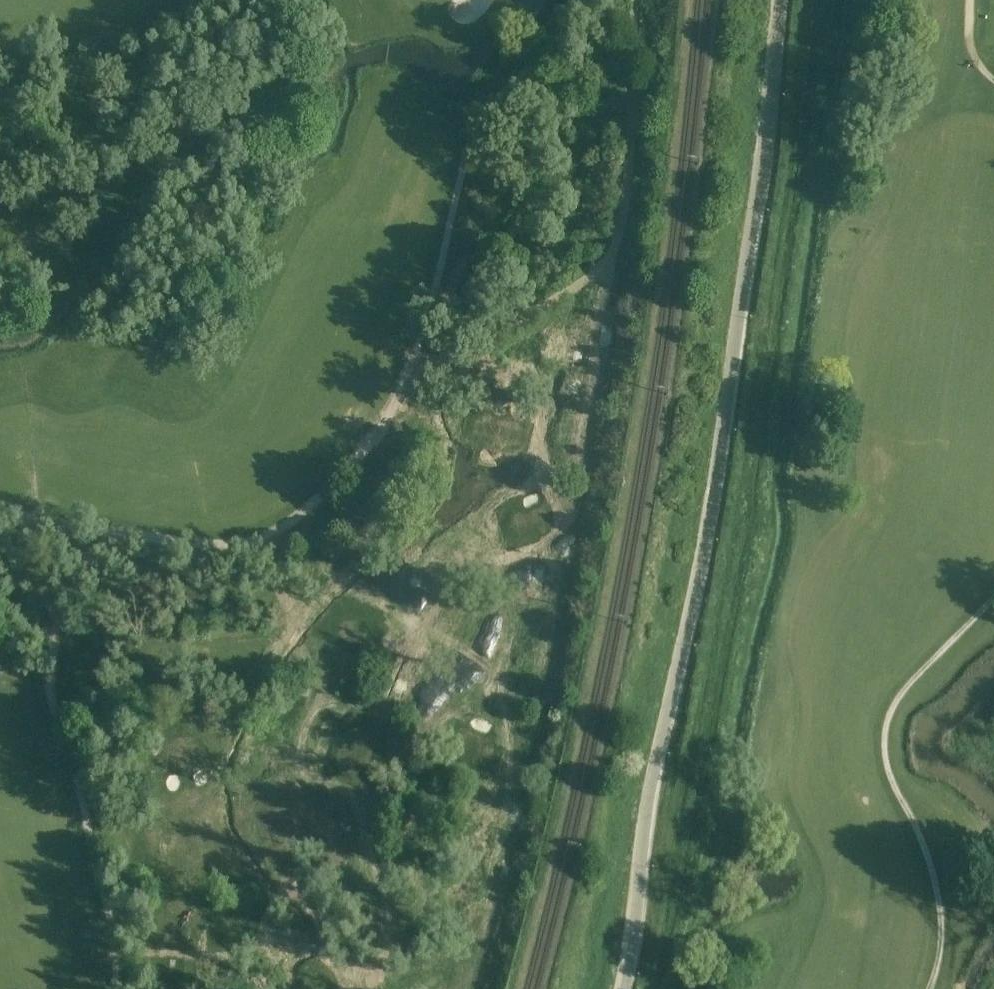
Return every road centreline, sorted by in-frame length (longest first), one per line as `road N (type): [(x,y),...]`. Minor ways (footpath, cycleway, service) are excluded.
road 1 (unclassified): [(622,988),(643,819),(706,541),(777,0)]

